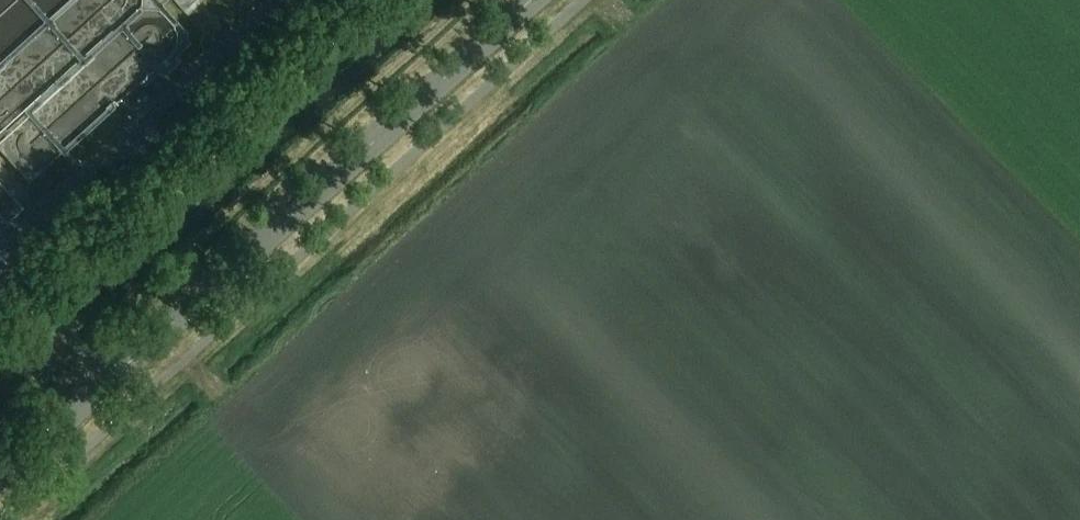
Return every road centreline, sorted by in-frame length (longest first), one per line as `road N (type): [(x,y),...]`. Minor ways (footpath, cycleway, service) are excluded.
road 1 (tertiary): [(0,481),(533,0)]

